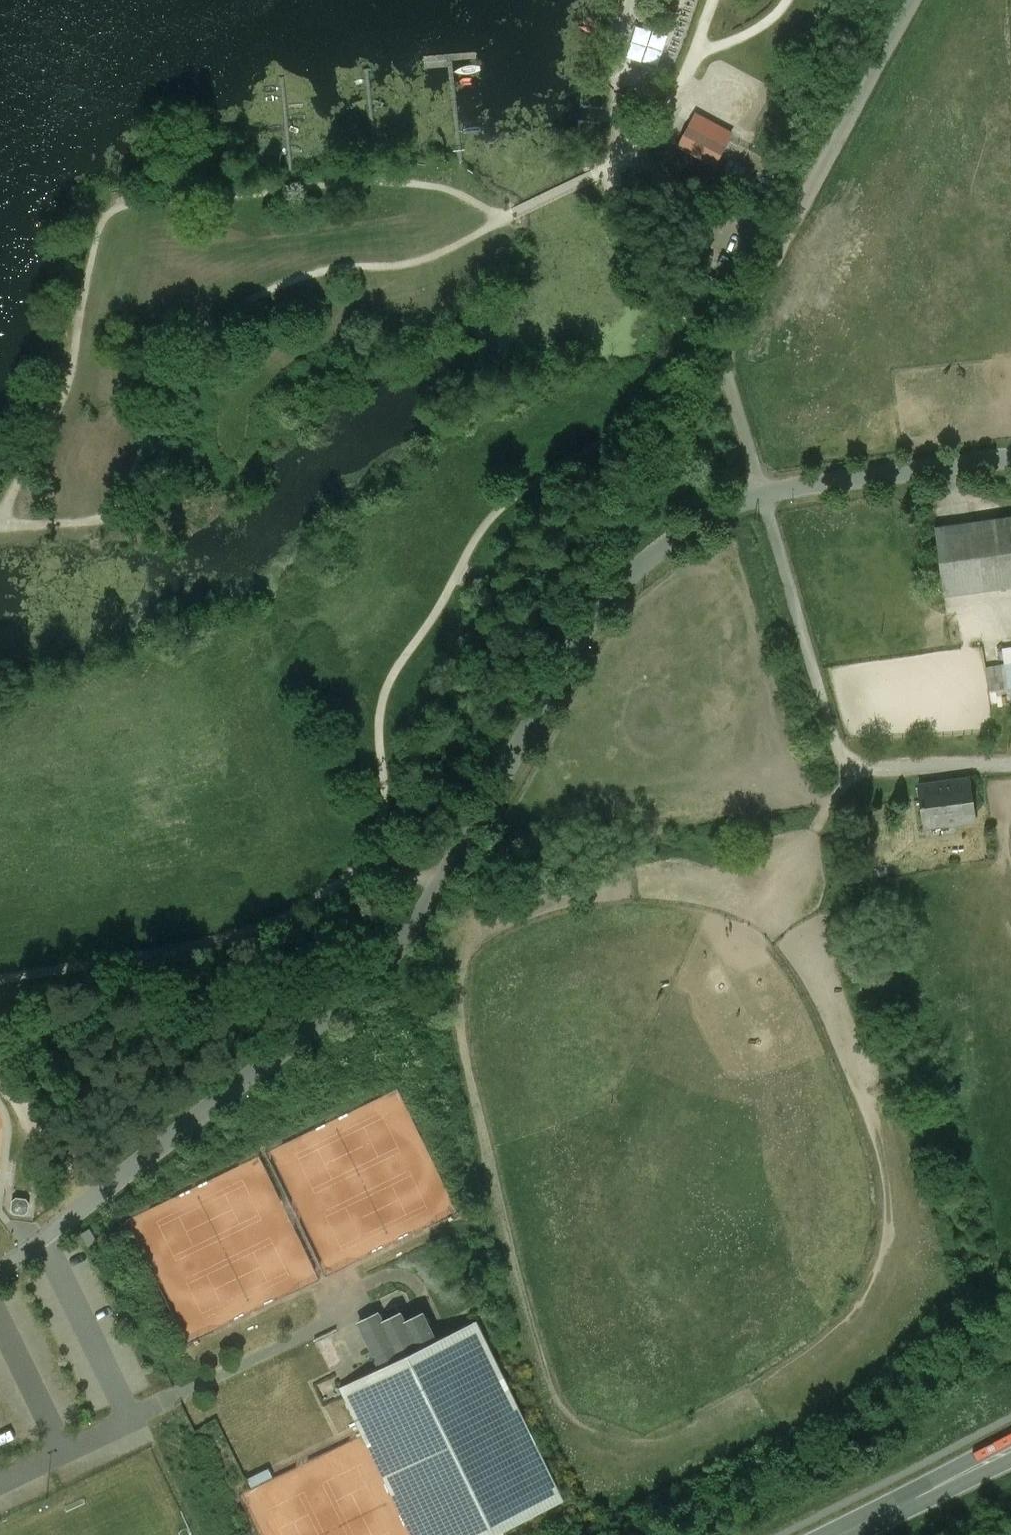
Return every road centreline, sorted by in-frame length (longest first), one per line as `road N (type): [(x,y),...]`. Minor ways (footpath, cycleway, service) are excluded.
road 1 (unclassified): [(762,496),(659,553),(596,621),(397,947),(339,1004),(0,1266)]
road 2 (unclassified): [(762,496),(728,353),(915,0)]
road 3 (unclassified): [(1010,461),(762,496)]
road 4 (secondary): [(840,1534),(1010,1451)]

